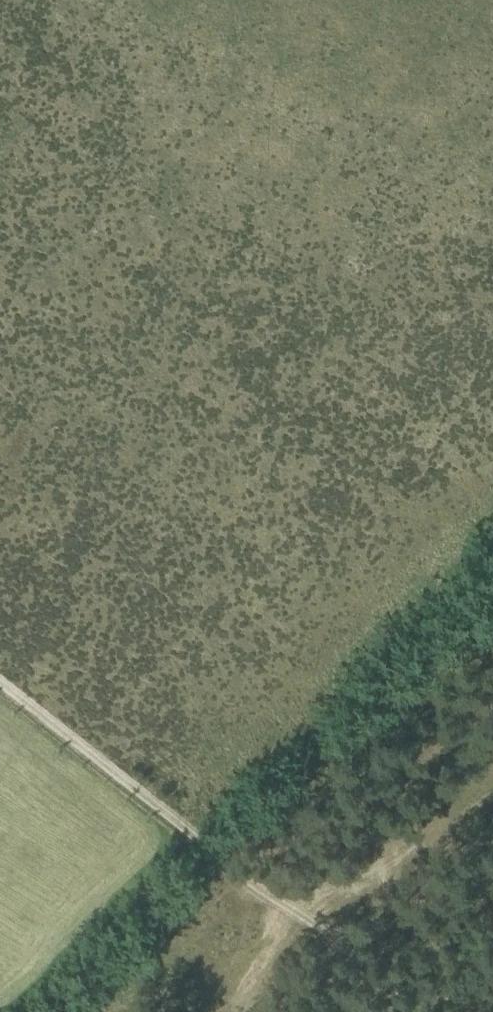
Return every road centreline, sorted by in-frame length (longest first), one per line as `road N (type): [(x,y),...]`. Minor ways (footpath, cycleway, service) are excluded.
road 1 (track): [(0,678),(281,906)]

